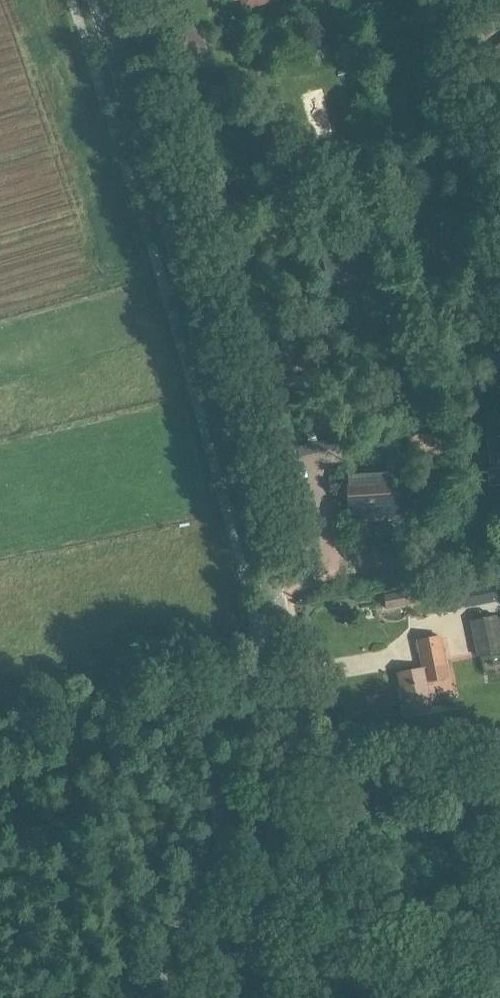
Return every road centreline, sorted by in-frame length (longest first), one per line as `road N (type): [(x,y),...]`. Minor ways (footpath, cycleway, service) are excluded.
road 1 (tertiary): [(242,997),(284,804),(287,727),(273,597),(180,252),(100,0)]

